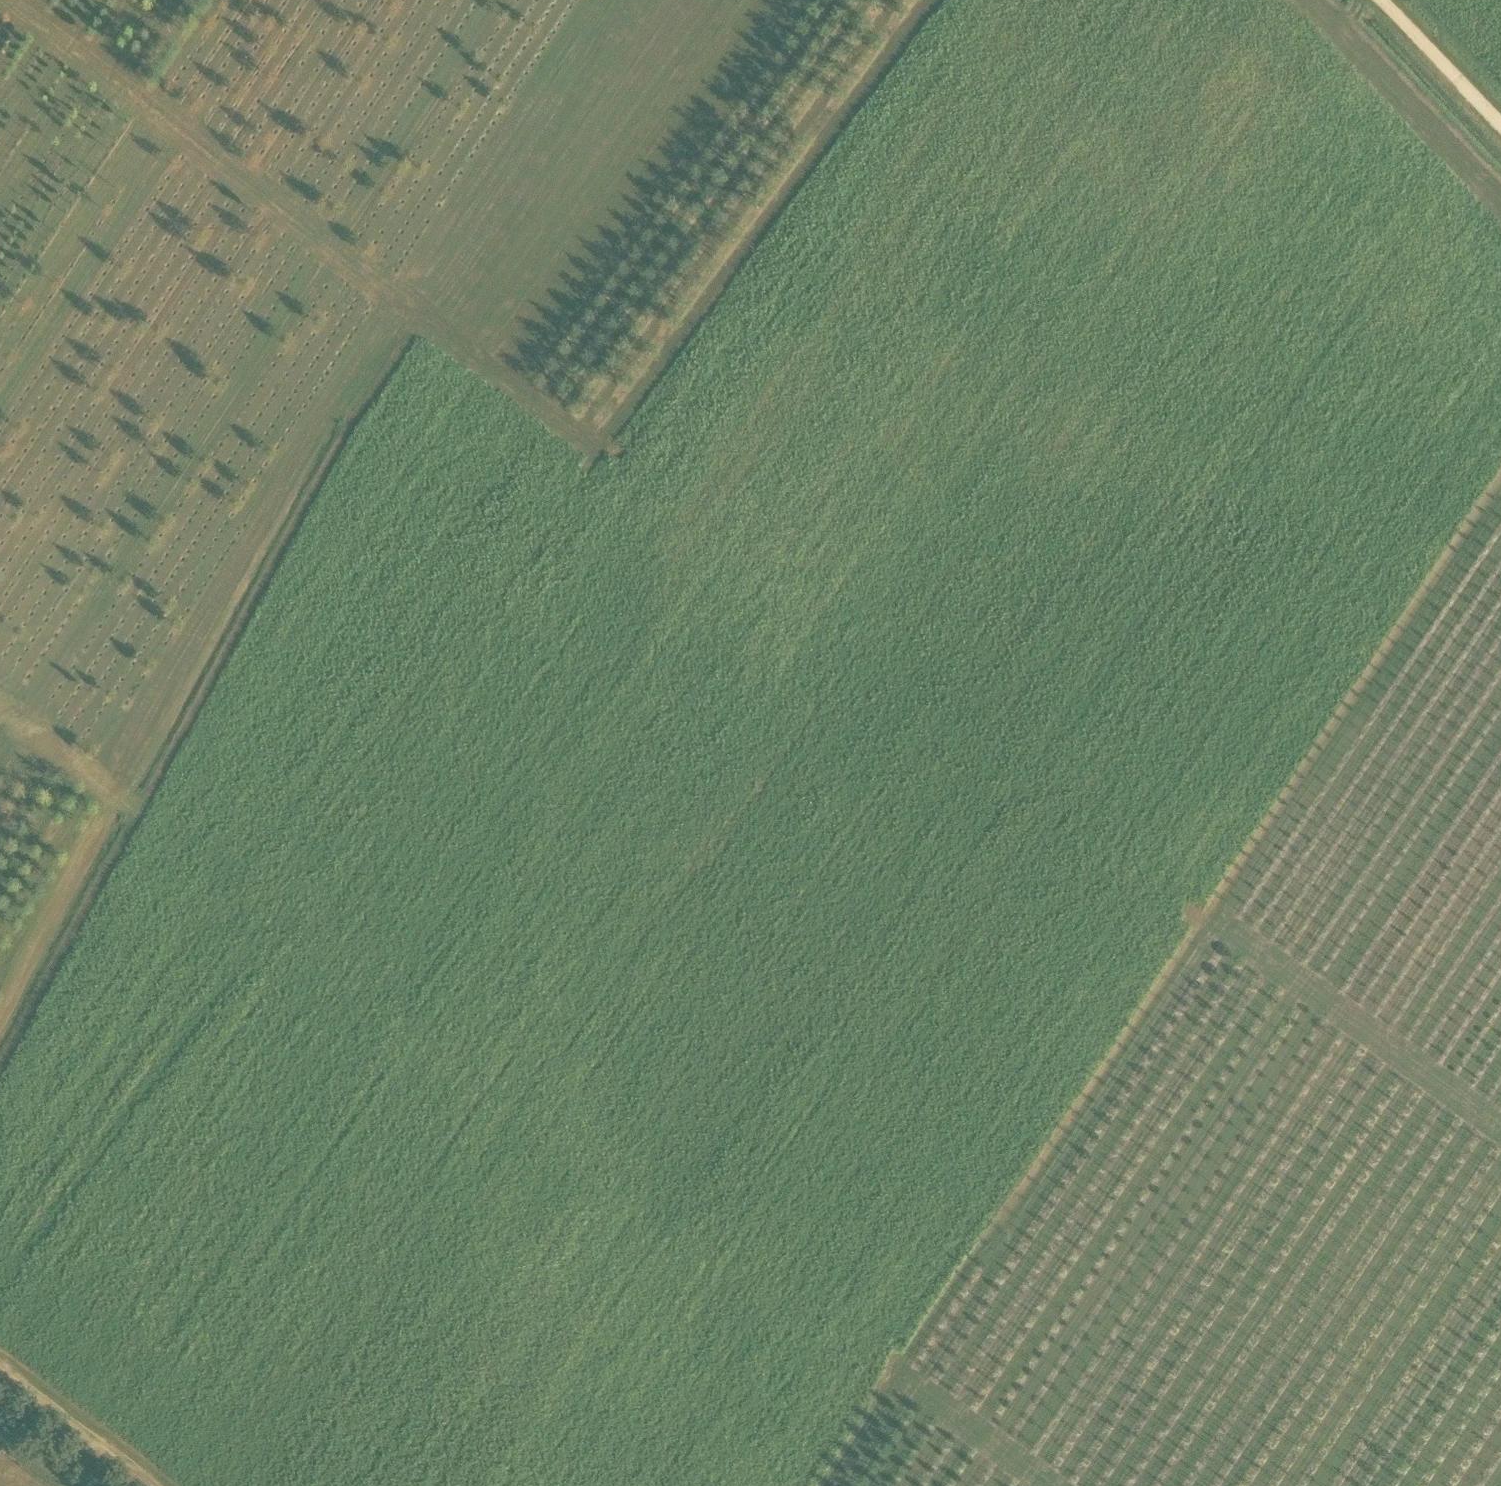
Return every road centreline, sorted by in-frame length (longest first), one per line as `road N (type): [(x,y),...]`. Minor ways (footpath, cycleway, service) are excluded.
road 1 (track): [(1500,112),(1395,0)]

